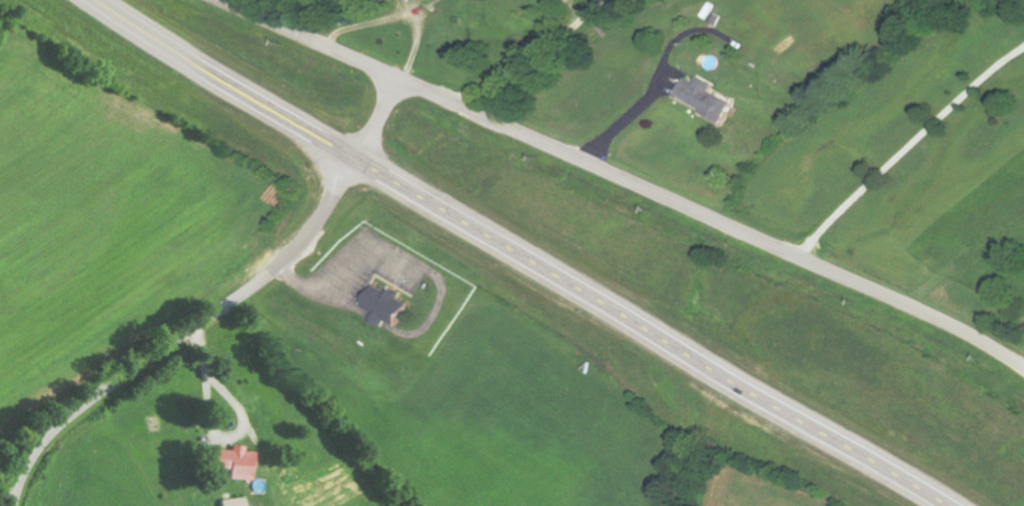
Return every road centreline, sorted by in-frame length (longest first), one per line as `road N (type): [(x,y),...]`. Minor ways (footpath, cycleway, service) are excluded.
road 1 (trunk): [(938,505),(91,0)]
road 2 (residential): [(1023,374),(897,303),(217,0)]
road 3 (residential): [(13,505),(22,472),(64,419),(288,255),(403,83)]

